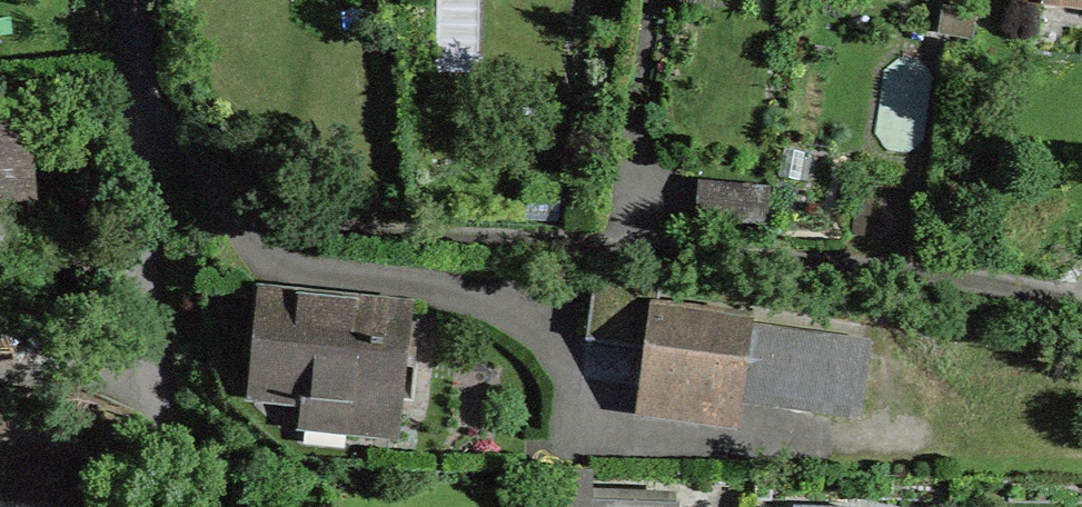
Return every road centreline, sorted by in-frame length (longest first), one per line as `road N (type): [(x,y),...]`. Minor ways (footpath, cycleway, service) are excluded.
road 1 (residential): [(143,214),(626,241),(927,271),(1081,303)]
road 2 (residential): [(143,214),(151,393),(210,506)]
road 3 (residential): [(128,0),(143,214)]

